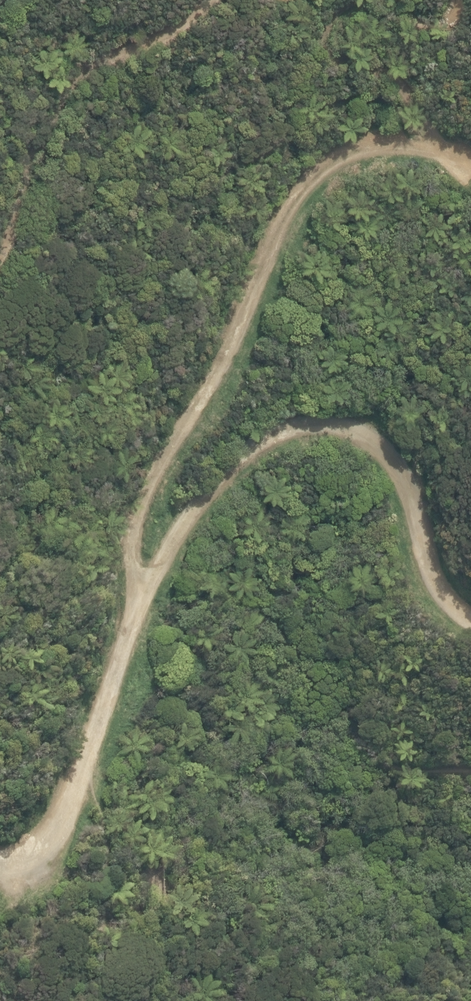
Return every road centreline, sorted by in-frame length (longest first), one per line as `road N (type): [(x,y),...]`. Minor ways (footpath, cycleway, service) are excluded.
road 1 (track): [(0,866),(47,842),(142,591),(193,510),(240,460),(298,422),(336,423),(370,440),(389,461),(415,504),(424,565),(470,618)]
road 2 (track): [(142,591),(132,564),(139,517),(230,354),(307,191),(338,162),(387,145),(470,162)]

